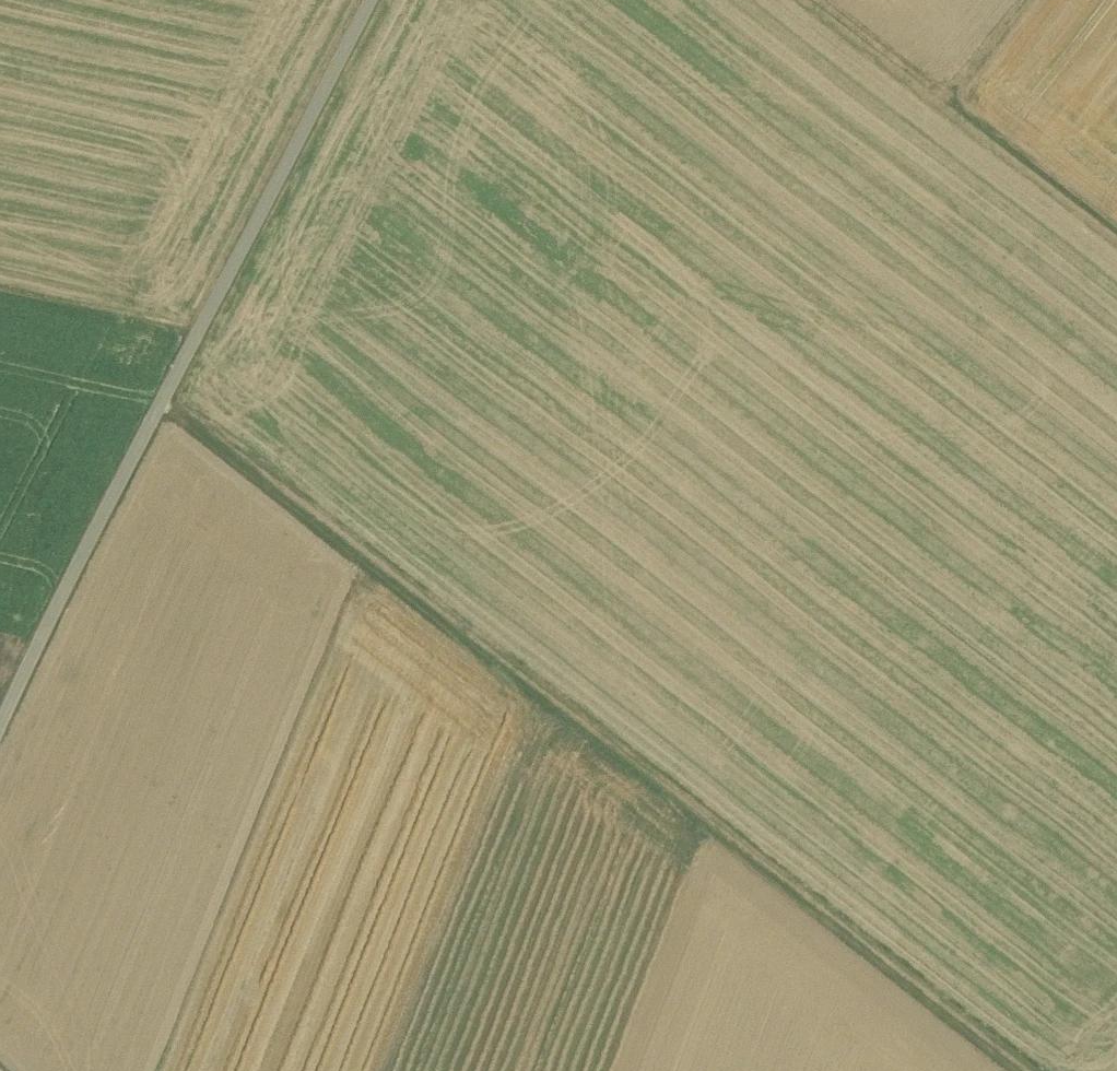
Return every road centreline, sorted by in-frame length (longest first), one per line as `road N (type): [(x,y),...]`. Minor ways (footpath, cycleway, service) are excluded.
road 1 (track): [(163,404),(1020,1070)]
road 2 (track): [(372,0),(0,732)]
road 3 (track): [(1116,229),(822,0)]
road 4 (track): [(1055,0),(968,112)]

